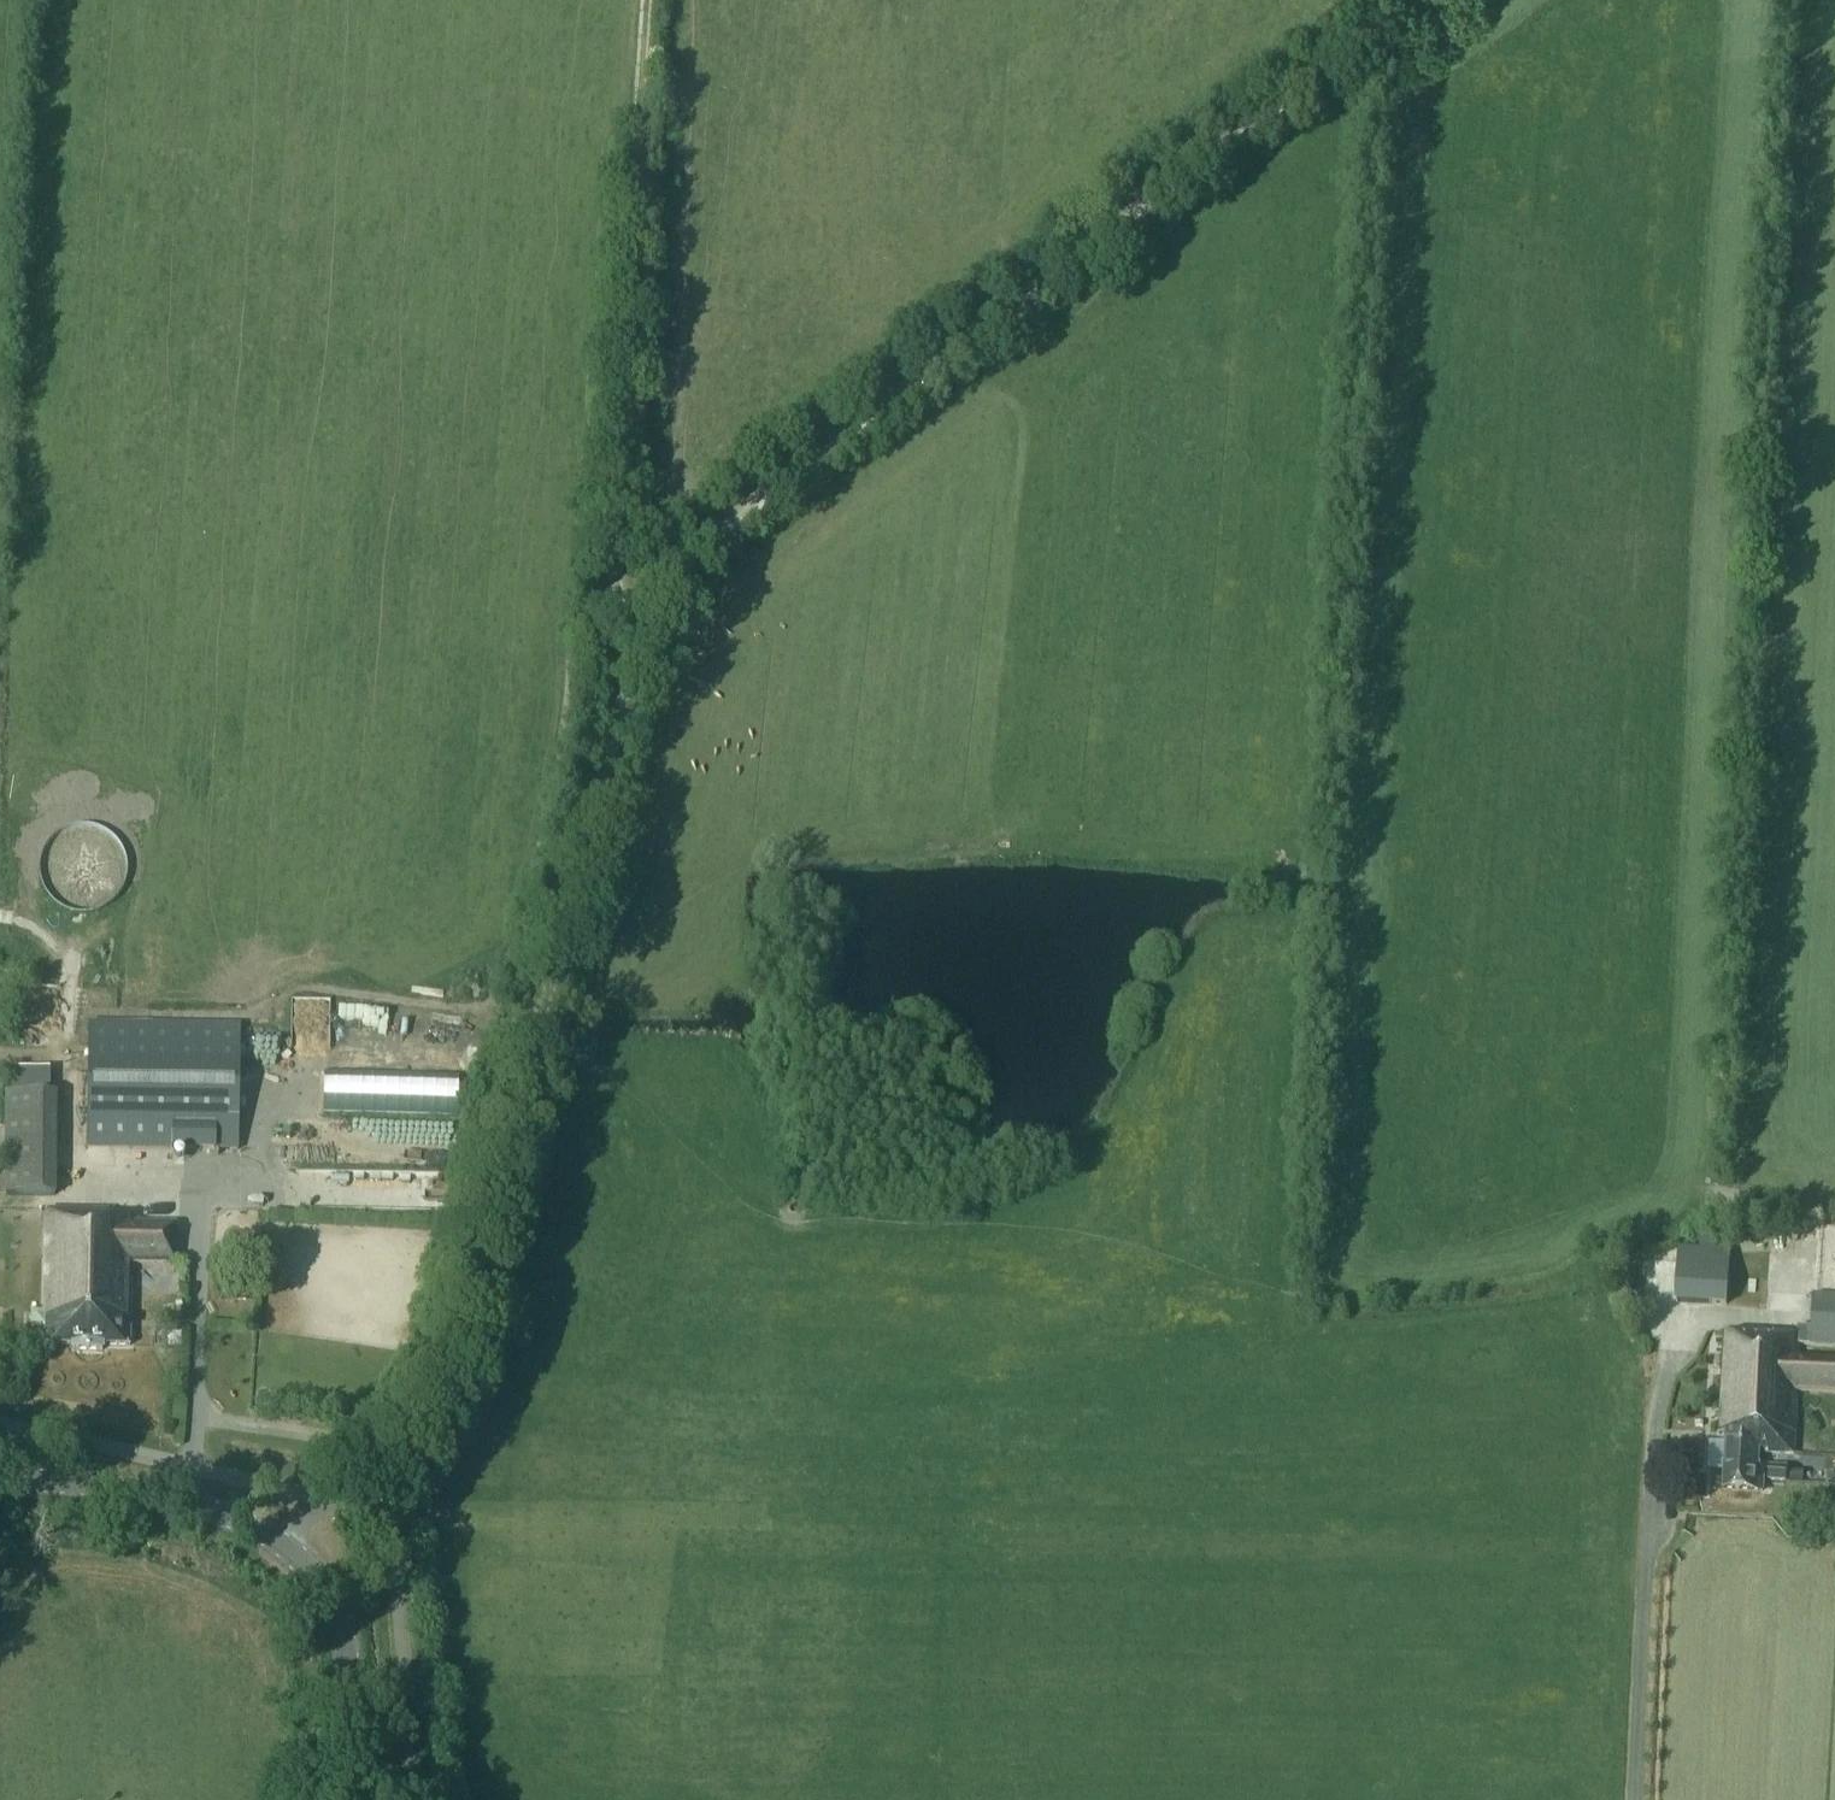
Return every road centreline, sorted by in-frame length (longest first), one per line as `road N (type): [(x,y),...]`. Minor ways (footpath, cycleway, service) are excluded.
road 1 (unclassified): [(281,1542),(399,1446),(429,1408),(610,772),(630,631)]
road 2 (track): [(630,631),(671,566),(1405,0)]
road 3 (track): [(647,0),(630,631)]
road 4 (tertiary): [(281,1542),(166,1495),(0,1477)]
road 5 (tertiary): [(367,1799),(353,1676),(333,1601),(281,1542)]

